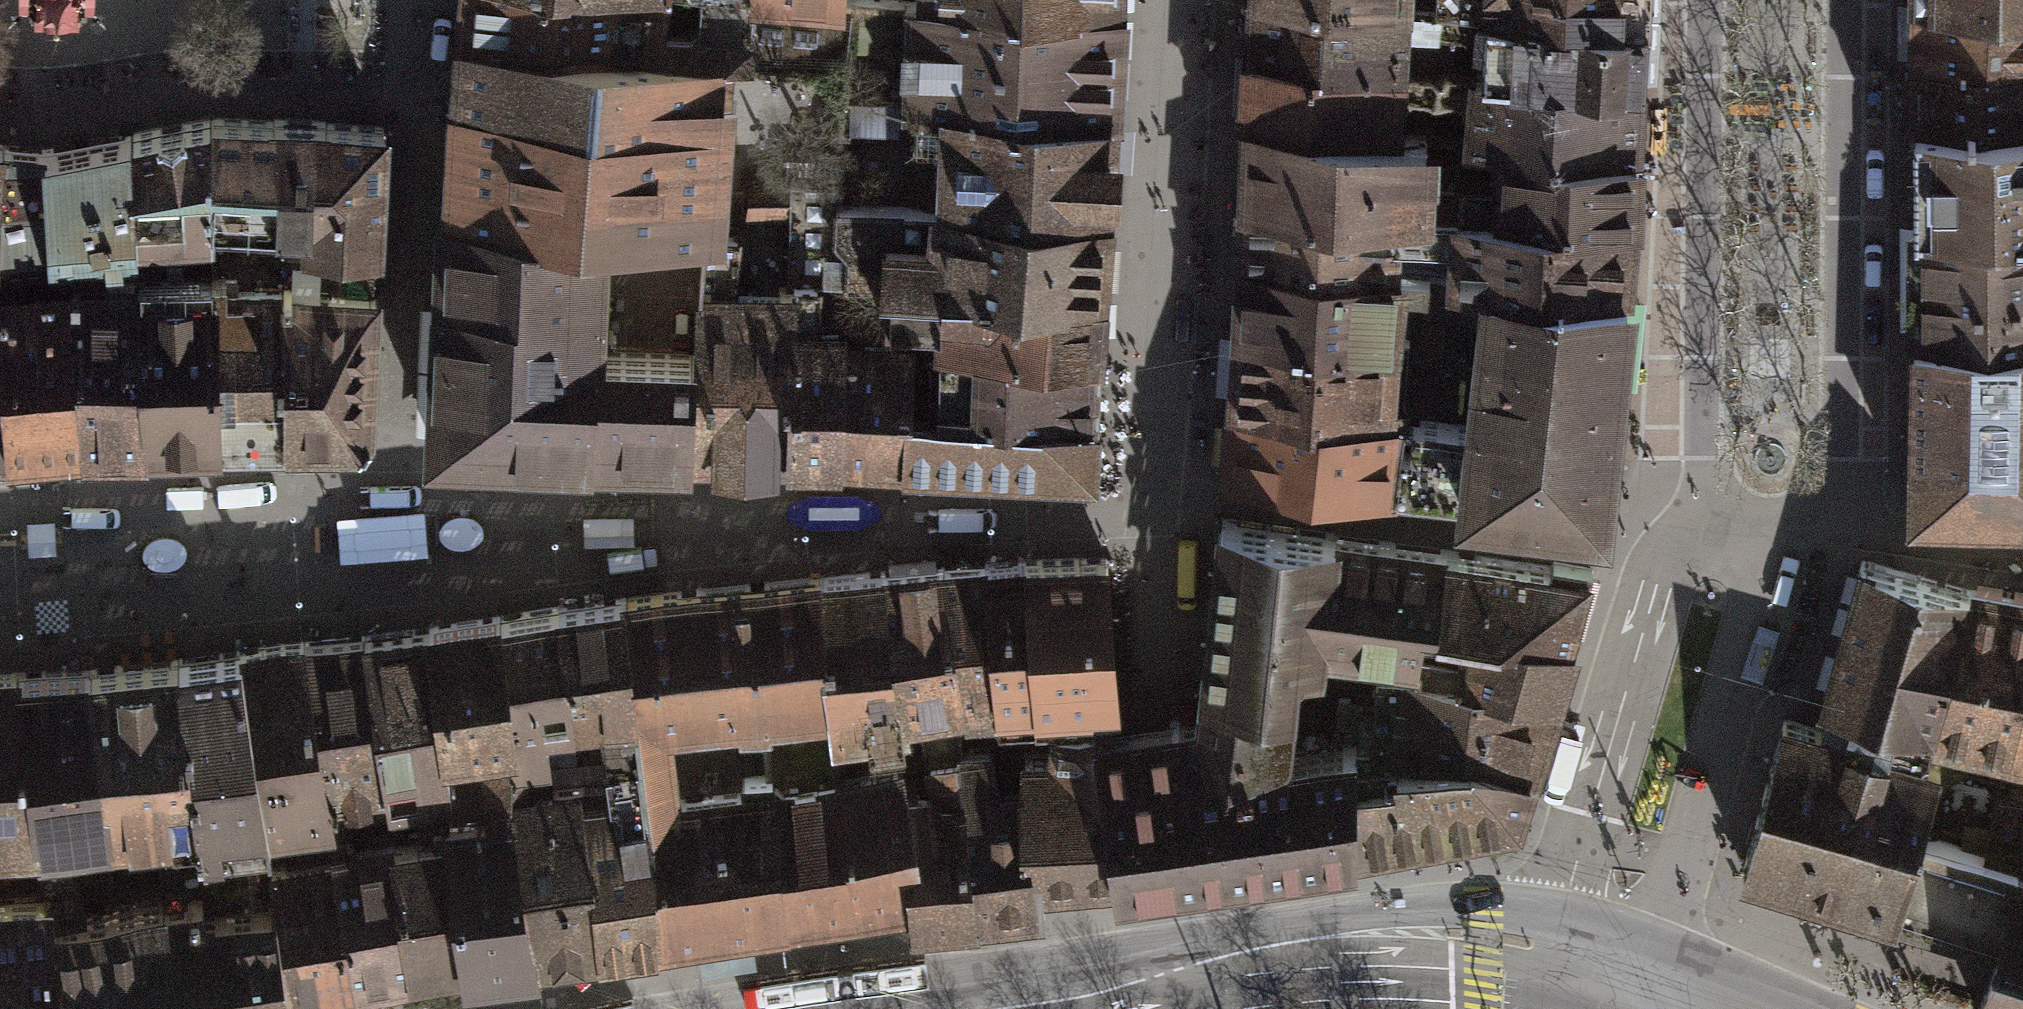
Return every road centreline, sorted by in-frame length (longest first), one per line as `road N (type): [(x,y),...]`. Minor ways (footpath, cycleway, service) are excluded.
road 1 (primary): [(990,1008),(1346,957),(1421,956),(1484,961),(1648,1008)]

